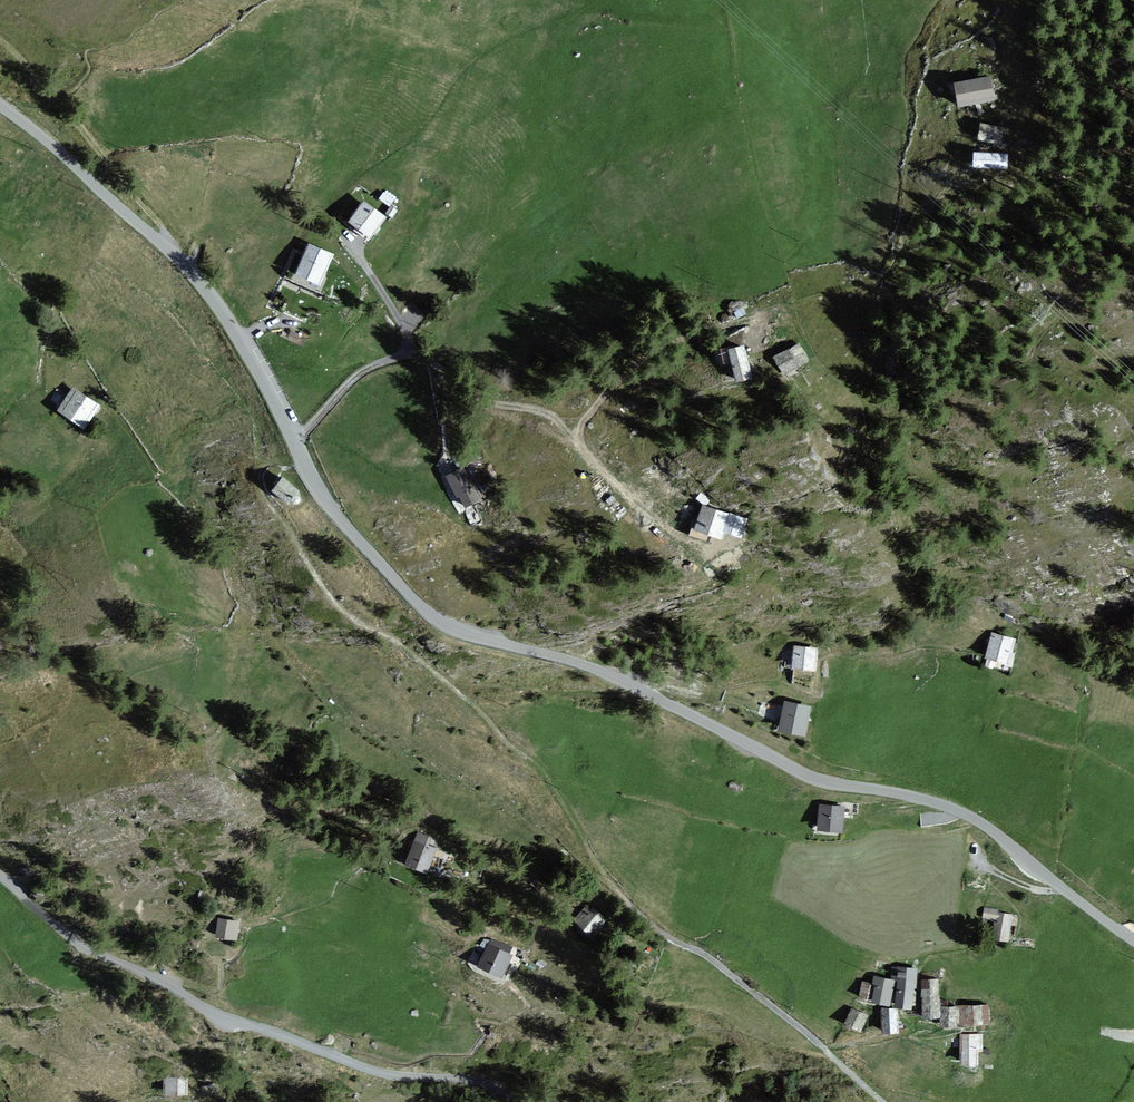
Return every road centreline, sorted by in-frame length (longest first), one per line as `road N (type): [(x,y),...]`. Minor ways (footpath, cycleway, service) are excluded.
road 1 (unclassified): [(0,100),(208,286),(306,464),(370,553),(450,632),(600,668),(831,787),(926,799),(979,818),(1133,944)]
road 2 (unclassified): [(507,1101),(488,1084),(379,1076),(212,1018),(154,980),(77,946),(0,882)]
road 3 (track): [(894,257),(882,280),(670,346),(593,413),(573,417)]
road 4 (track): [(404,352),(444,369),(484,403),(573,417)]
road 5 (track): [(293,440),(364,370),(404,352)]
road 6 (track): [(404,352),(400,322),(349,245)]

